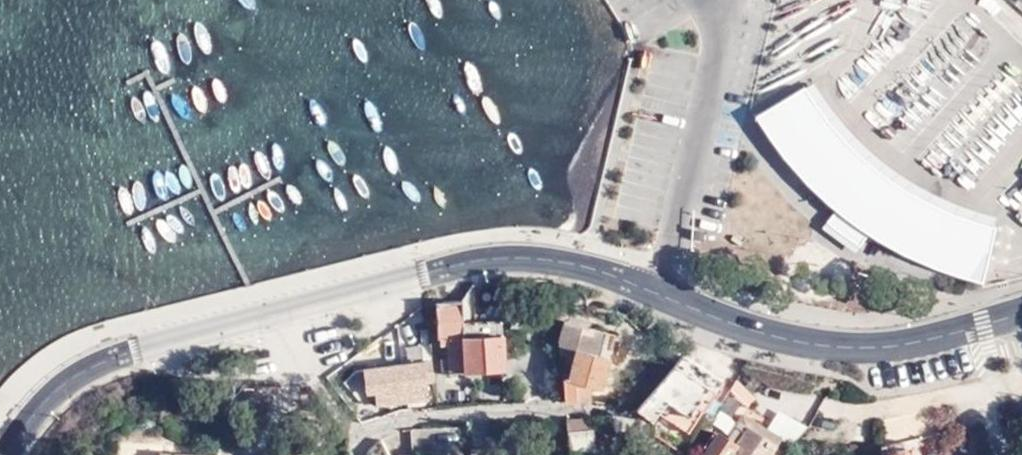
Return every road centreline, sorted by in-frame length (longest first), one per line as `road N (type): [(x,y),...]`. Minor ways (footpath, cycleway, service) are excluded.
road 1 (secondary): [(1021,312),(888,347),(829,346),(553,259),(475,261),(302,309)]
road 2 (unclassified): [(671,454),(606,408),(426,415),(365,440),(313,369),(302,309)]
road 3 (secondary): [(302,309),(117,357),(57,392),(5,454)]

